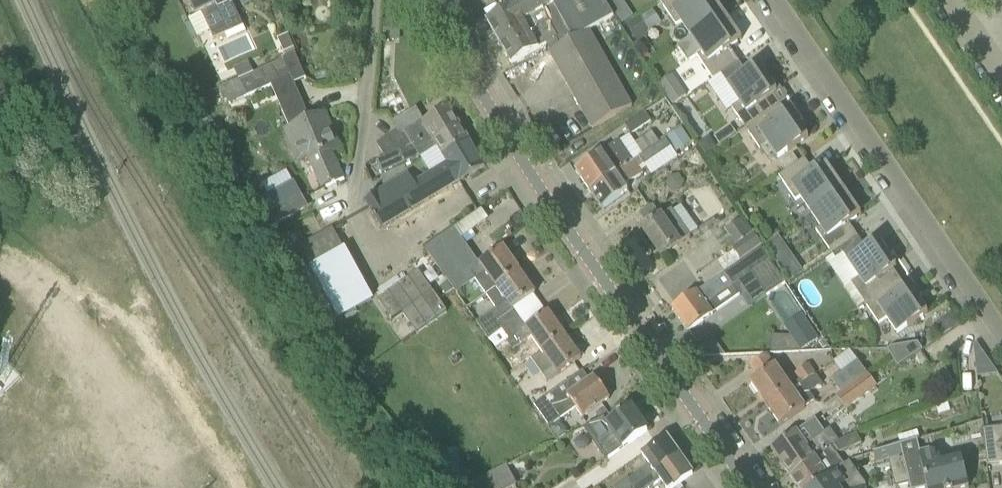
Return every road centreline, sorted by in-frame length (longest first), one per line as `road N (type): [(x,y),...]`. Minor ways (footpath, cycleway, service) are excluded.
road 1 (unclassified): [(749,487),(567,230),(425,0)]
road 2 (residential): [(768,0),(1001,335)]
road 3 (residential): [(377,0),(352,218)]

